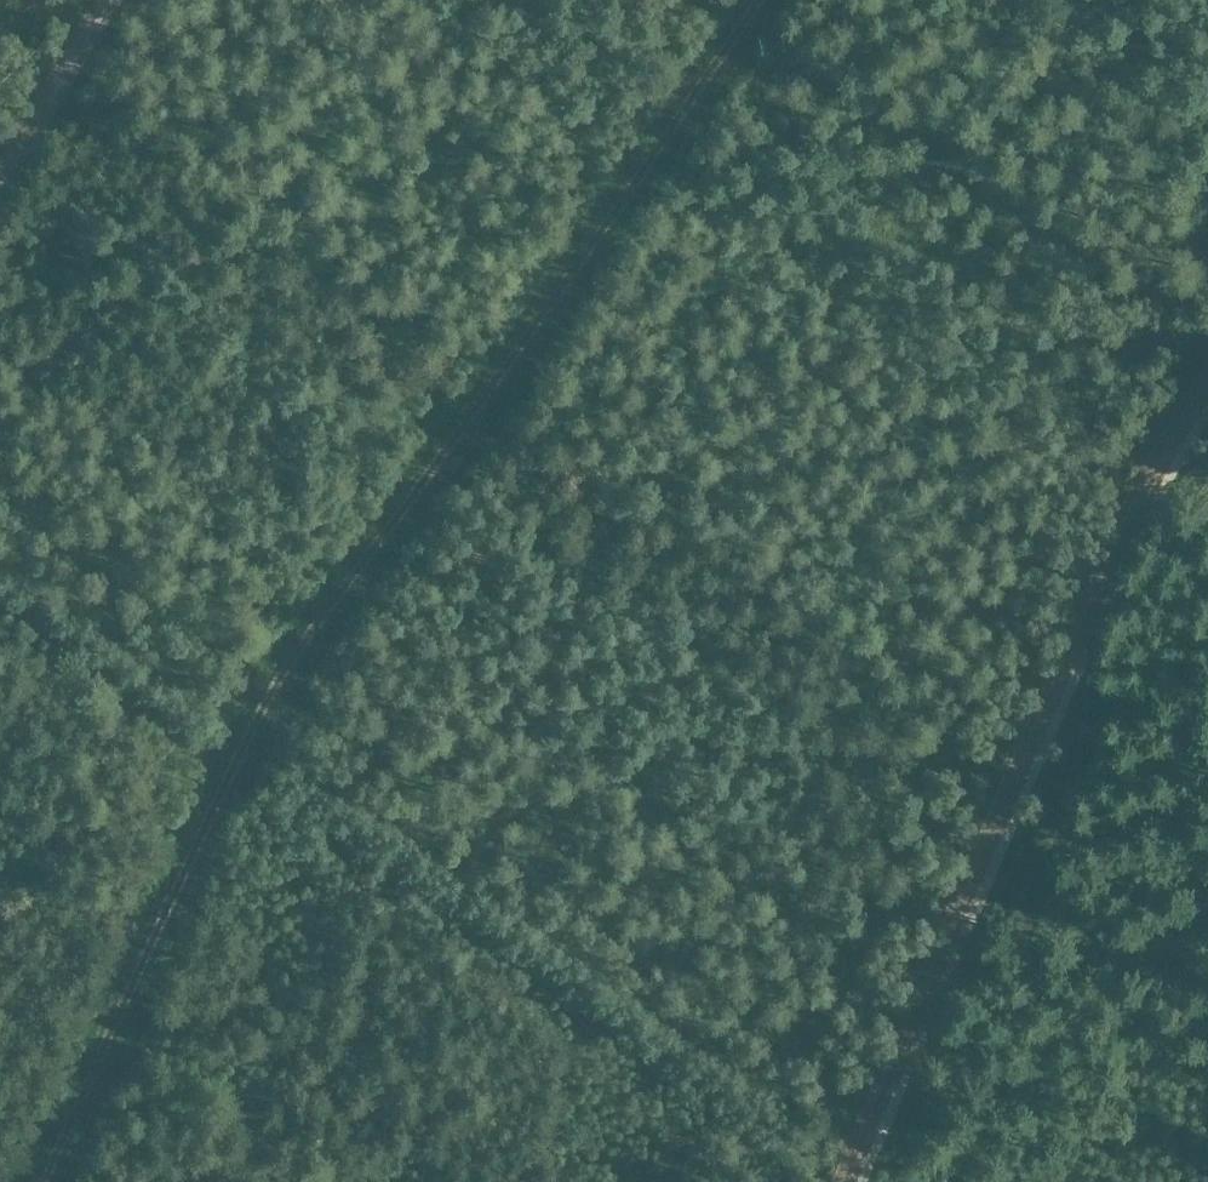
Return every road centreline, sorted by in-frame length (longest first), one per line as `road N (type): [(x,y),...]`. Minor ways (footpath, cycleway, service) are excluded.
road 1 (track): [(842,1181),(1089,607),(1207,383)]

